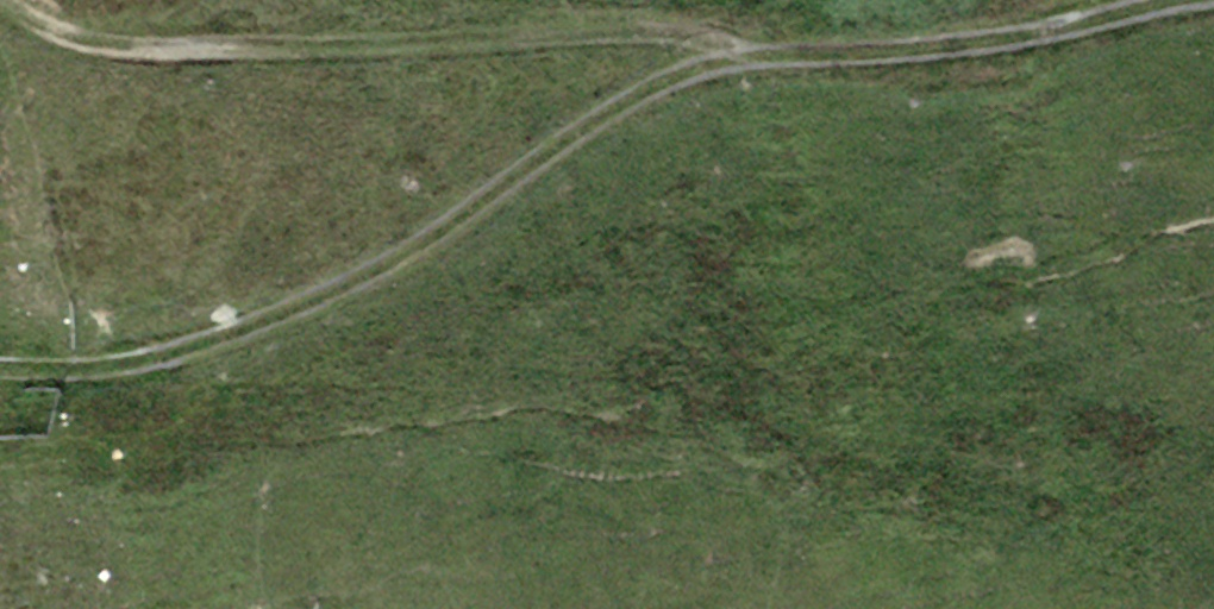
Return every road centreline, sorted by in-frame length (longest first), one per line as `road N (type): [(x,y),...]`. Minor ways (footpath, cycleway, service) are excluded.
road 1 (track): [(0,369),(125,368),(233,335),(439,233),(676,73),(756,53)]
road 2 (track): [(20,0),(106,44),(673,31),(756,53)]
road 3 (track): [(756,53),(1016,40),(1177,0)]

